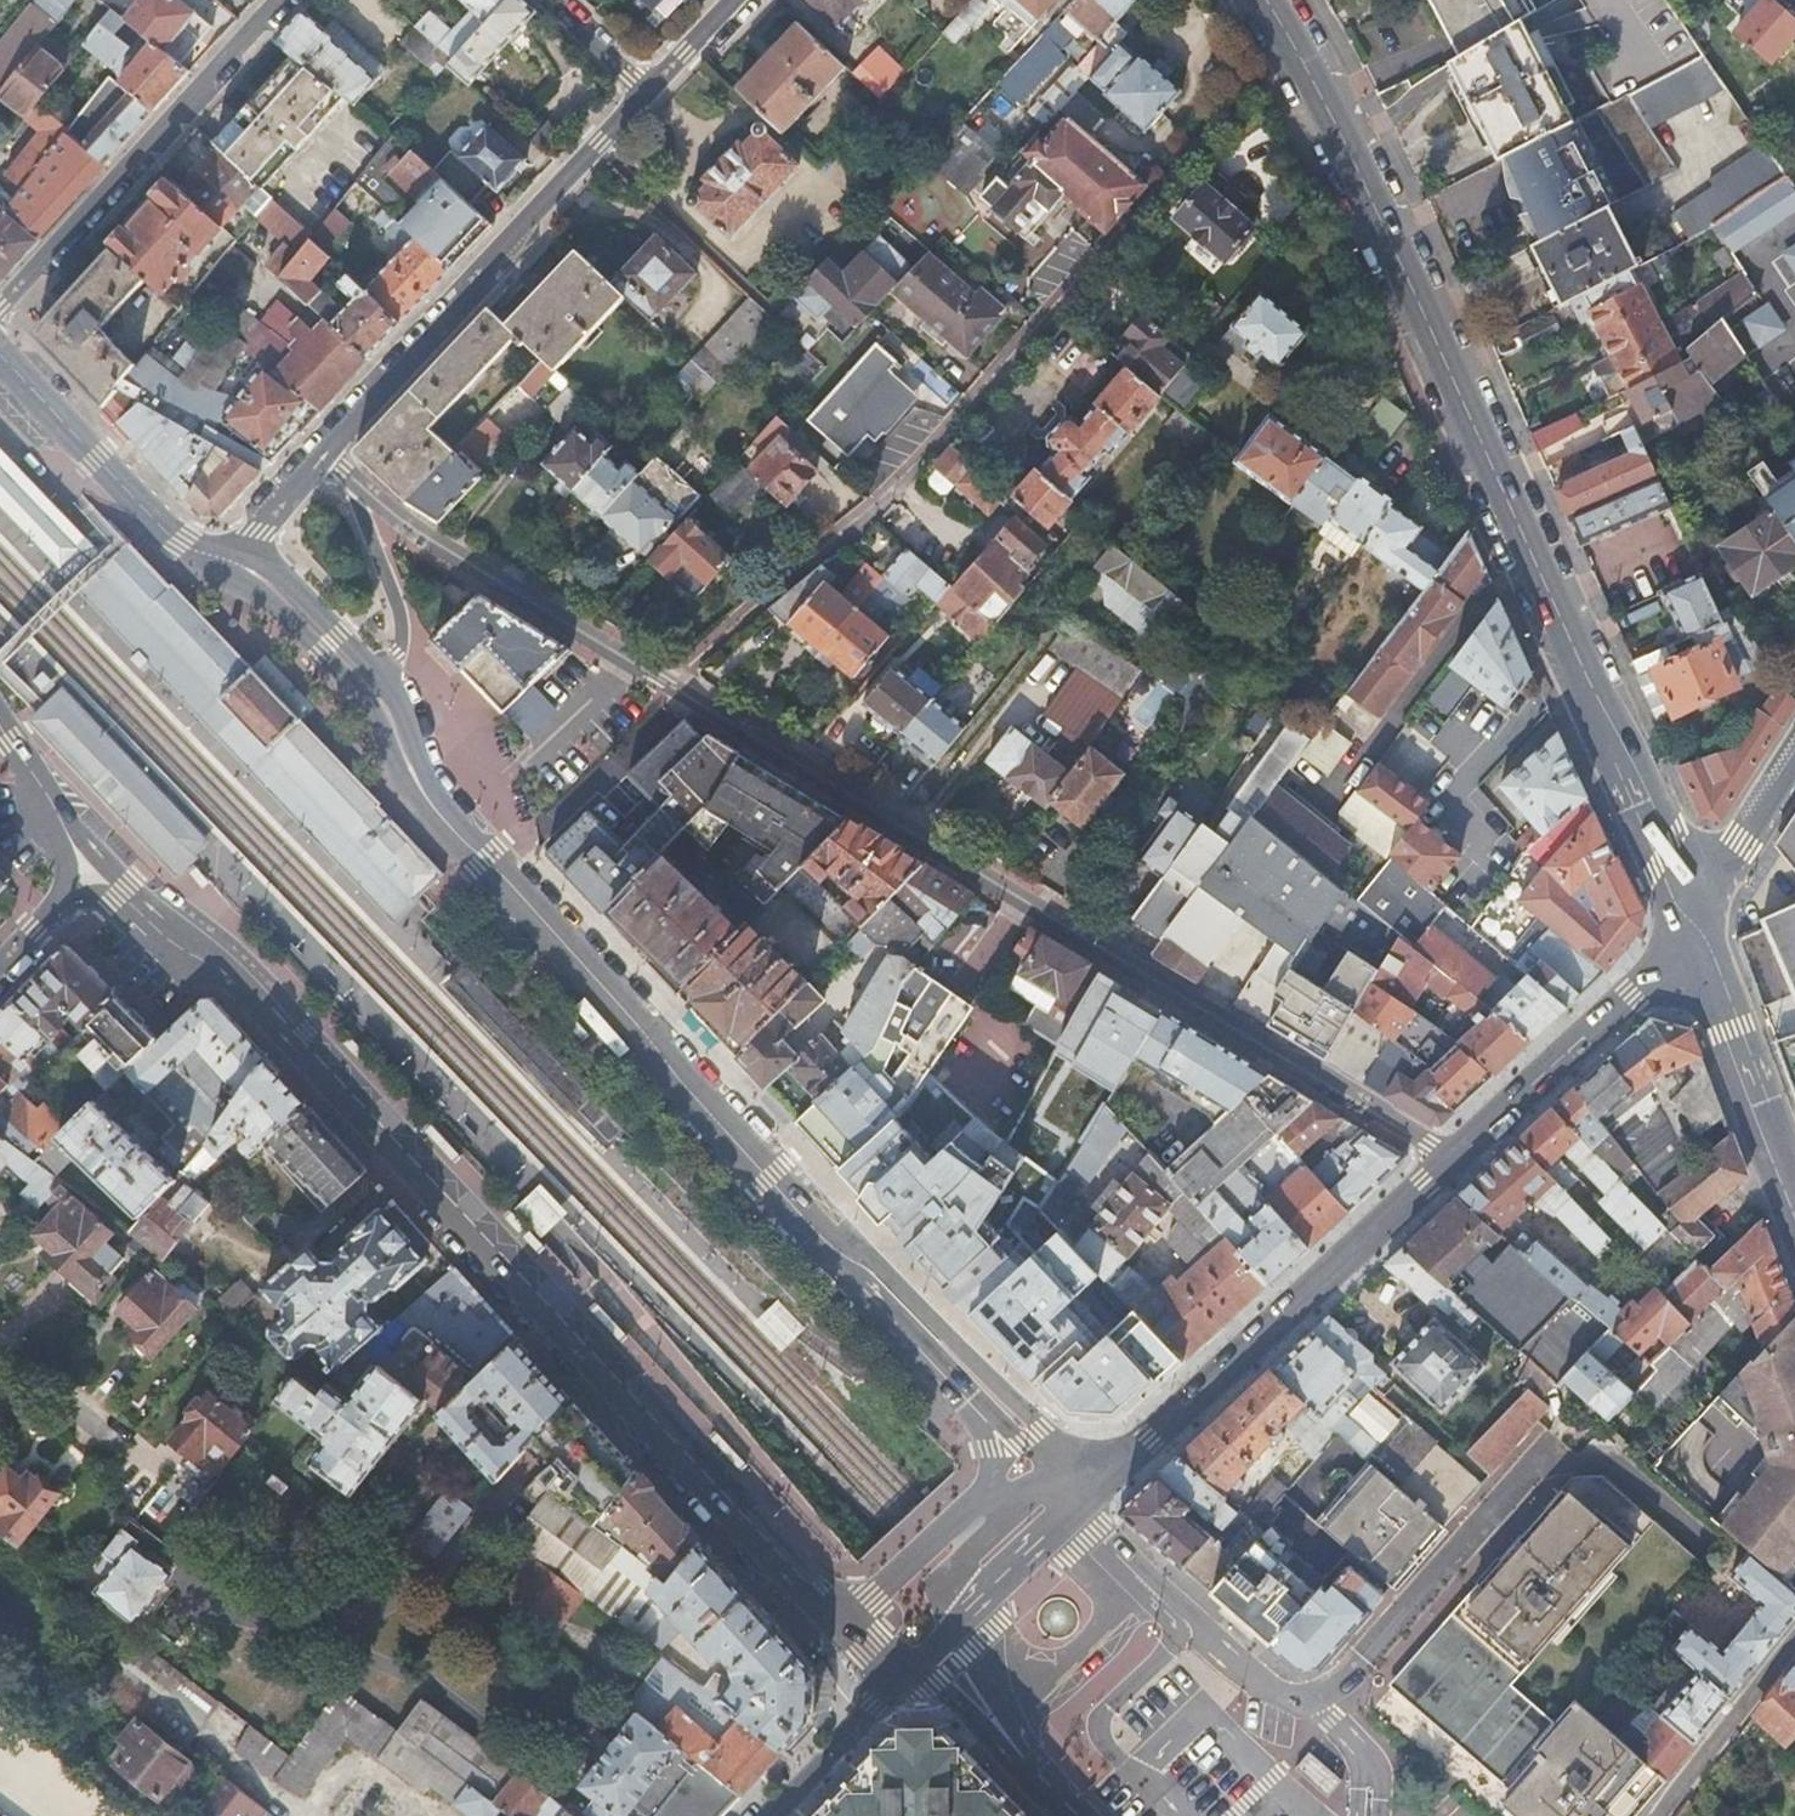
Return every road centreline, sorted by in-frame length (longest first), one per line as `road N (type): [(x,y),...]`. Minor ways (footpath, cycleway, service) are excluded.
road 1 (secondary): [(845,1620),(738,1524),(232,974),(98,862)]
road 2 (primary): [(1689,932),(1470,420),(1291,44)]
road 3 (residential): [(1457,1162),(668,685)]
road 4 (residential): [(1291,44),(983,390),(841,535),(668,685)]
road 5 (unclassified): [(1053,1458),(1039,1429),(870,1254),(824,1225),(698,1101)]
road 6 (secondary): [(1457,1162),(1154,1442),(1076,1488)]
road 7 (unclassified): [(321,448),(652,88)]
road 8 (residential): [(668,685),(404,521),(321,448)]
road 9 (residential): [(282,0),(0,309)]
road 10 (unclassified): [(466,842),(430,787),(388,686),(280,578),(229,559)]
road 11 (unclassified): [(229,559),(354,686),(381,718),(414,794),(466,842)]
road 12 (unclassified): [(466,842),(632,1017),(698,1101)]
road 13 (secondary): [(1689,932),(1457,1162)]
road 14 (unclassified): [(0,356),(180,543),(229,559)]
road 15 (unclassified): [(840,1261),(1053,1458)]
road 16 (primary): [(1794,1200),(1689,932)]
road 17 (unclassified): [(840,1261),(987,1437),(990,1495)]
road 18 (unclassified): [(698,1101),(840,1261)]
road 19 (residential): [(777,1815),(910,1671)]
road 20 (secondary): [(1689,932),(1794,767)]
road 21 (secondary): [(990,1495),(845,1620)]
road 22 (residential): [(98,862),(0,724)]
road 23 (secondary): [(967,1610),(1056,1525),(1076,1488)]
road 24 (secondary): [(98,862),(0,970)]
road 25 (unclassified): [(229,559),(321,448)]
road 26 (secondary): [(1011,1739),(967,1610)]
road 27 (residential): [(652,88),(558,0)]
road 28 (secondary): [(1011,1739),(910,1671)]
road 29 (unclassified): [(652,88),(735,0)]

